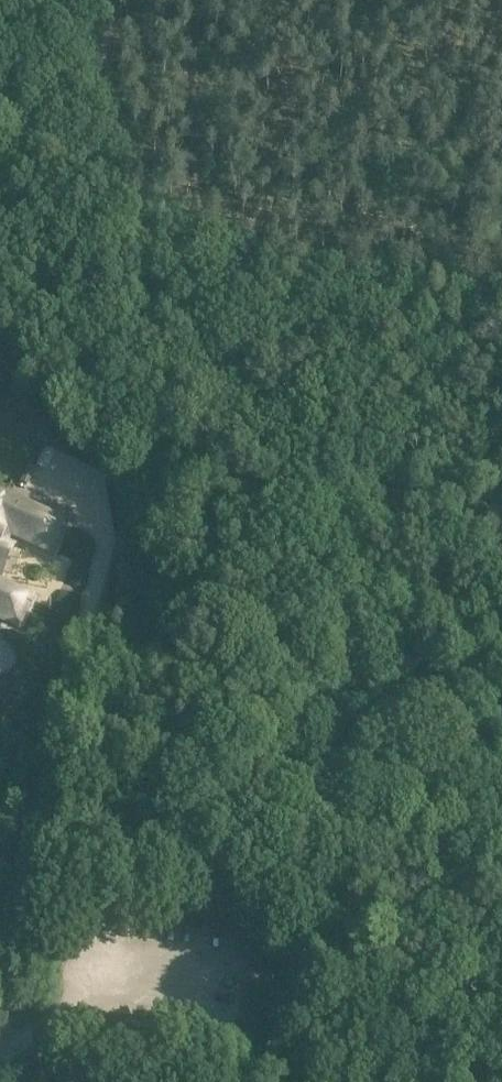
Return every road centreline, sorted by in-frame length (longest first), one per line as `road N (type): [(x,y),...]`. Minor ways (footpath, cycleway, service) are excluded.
road 1 (track): [(7,1044),(11,900),(104,549),(99,515),(63,479)]
road 2 (track): [(122,219),(126,0)]
road 3 (track): [(148,979),(214,988),(264,962),(359,966)]
road 4 (track): [(0,72),(122,219)]
road 5 (track): [(7,1044),(37,1039),(66,1011),(148,979)]

